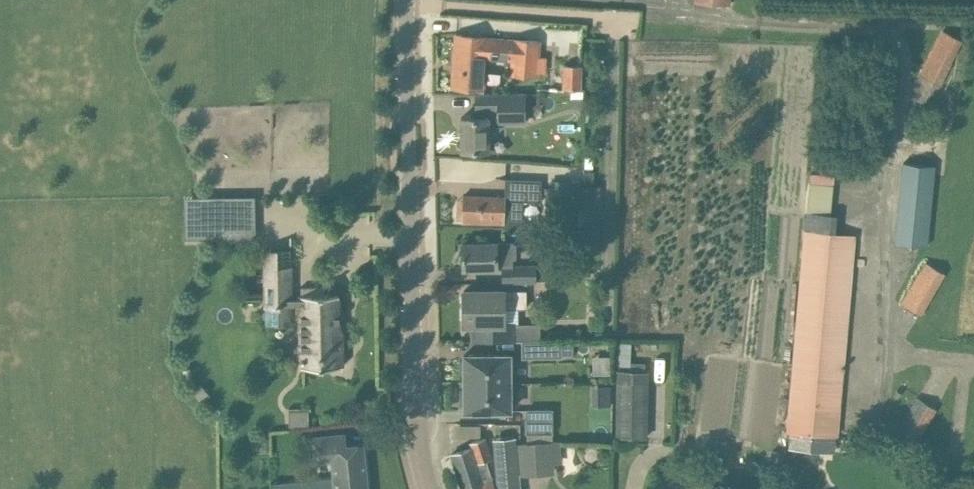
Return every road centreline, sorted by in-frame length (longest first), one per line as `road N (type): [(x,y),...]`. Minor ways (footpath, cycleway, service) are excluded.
road 1 (tertiary): [(430,488),(414,406),(408,0)]

